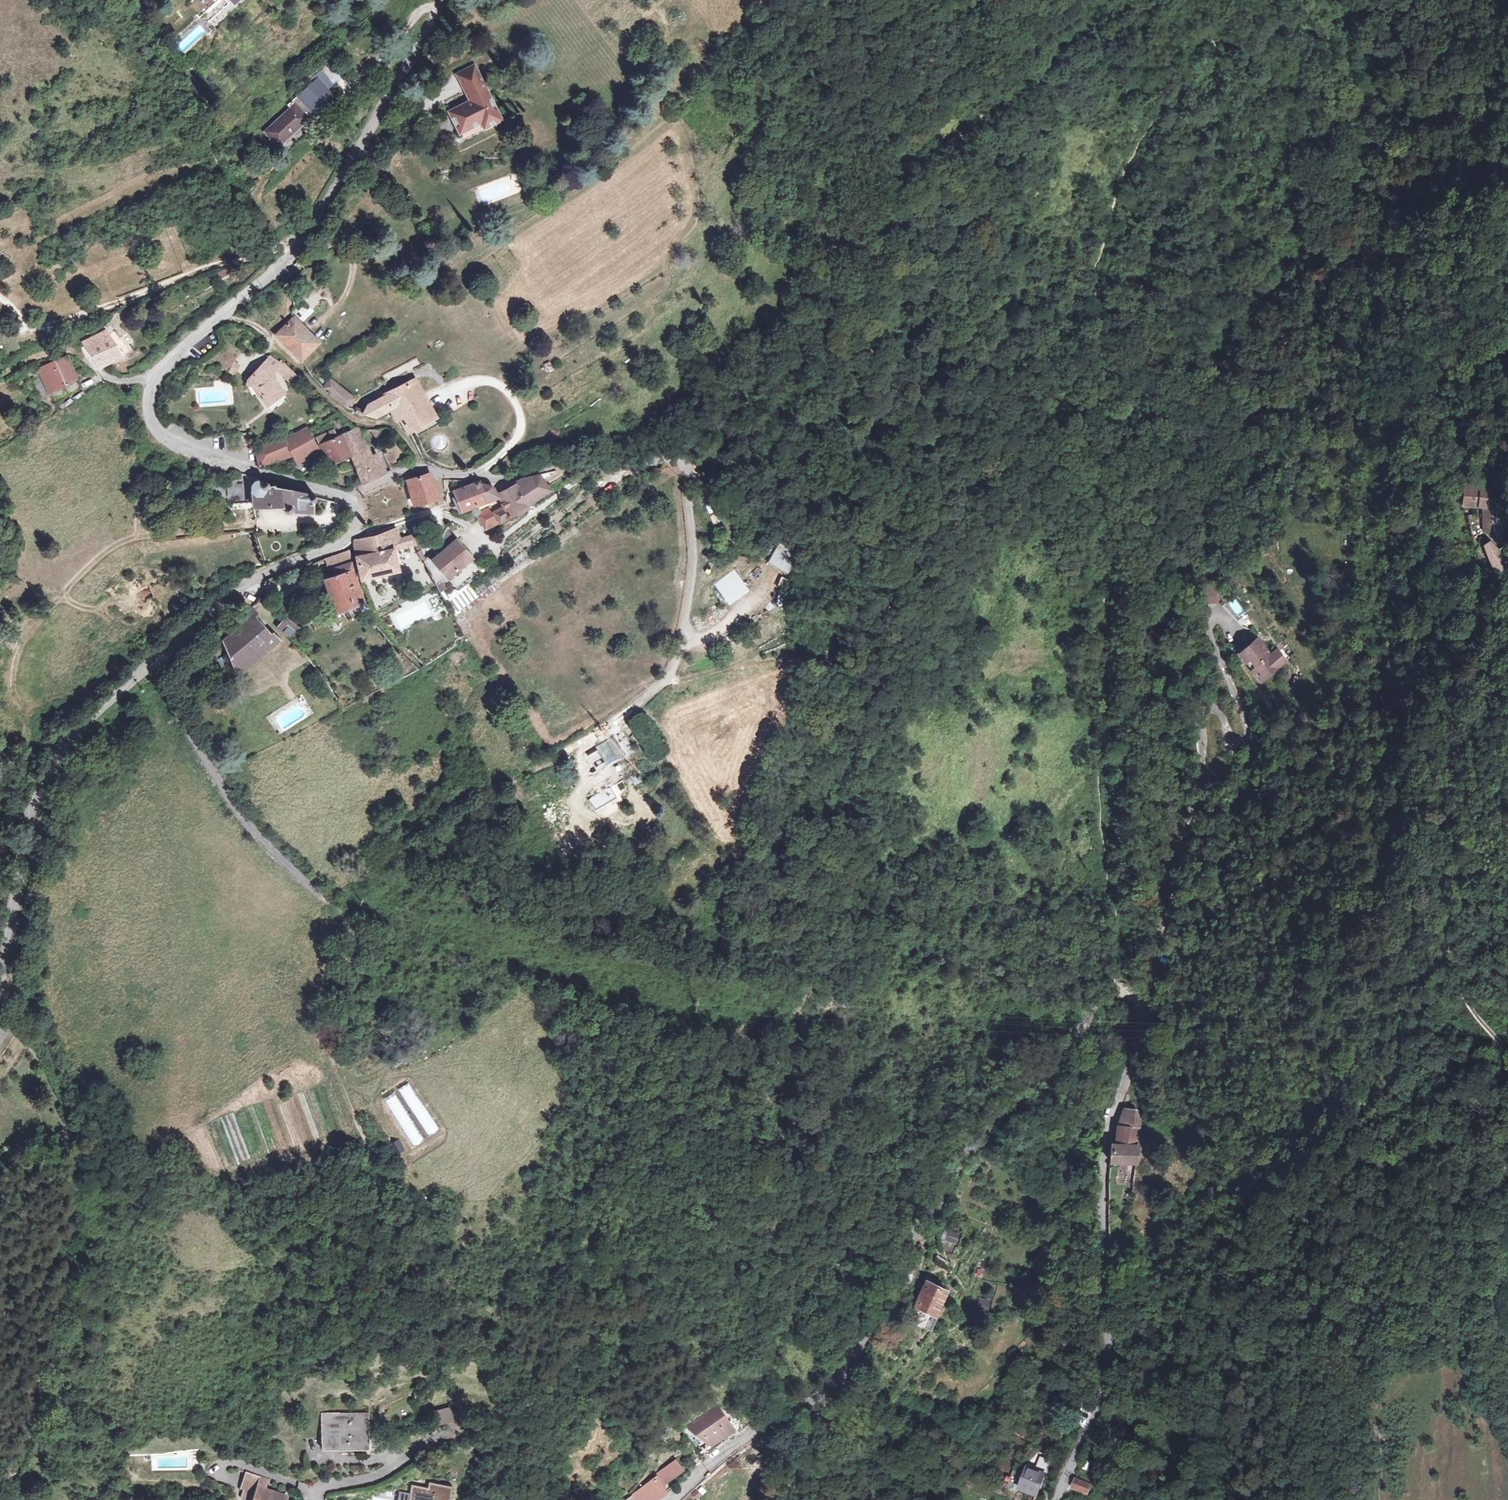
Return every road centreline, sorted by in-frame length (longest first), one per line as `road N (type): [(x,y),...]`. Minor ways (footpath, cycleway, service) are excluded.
road 1 (unclassified): [(448,0),(297,251),(182,348),(152,386),(154,423),(168,438),(219,460),(354,497)]
road 2 (track): [(1219,40),(1203,37),(1140,63),(1103,53),(1032,69),(935,149),(906,157),(889,172),(870,265),(750,374),(683,460)]
road 3 (residential): [(354,497),(420,467),(503,477),(588,462),(683,460),(695,559),(681,650),(663,681),(581,751),(585,774)]
road 4 (residential): [(670,1499),(738,1441),(841,1374),(951,1173),(1107,990)]
road 5 (unclassified): [(354,497),(360,521),(353,535),(242,586),(185,629),(48,763),(31,808),(0,968)]
road 6 (residential): [(1059,1499),(1101,1394),(1109,1342),(1102,1185),(1110,1122),(1143,1034),(1136,996)]
road 7 (track): [(1507,1053),(1455,974),(1447,802),(1455,723),(1503,637),(1507,582)]
road 8 (track): [(429,467),(393,425),(353,419),(332,403),(257,327),(219,316)]
road 9 (track): [(1507,1351),(1501,1287),(1507,1116)]
road 10 (track): [(1118,184),(1140,134),(1219,40)]
road 11 (track): [(1507,567),(1497,511),(1507,393)]
road 12 (residential): [(310,1499),(309,1490),(322,1482),(380,1473),(454,1426)]
road 13 (track): [(1112,989),(1117,918),(1105,871)]

